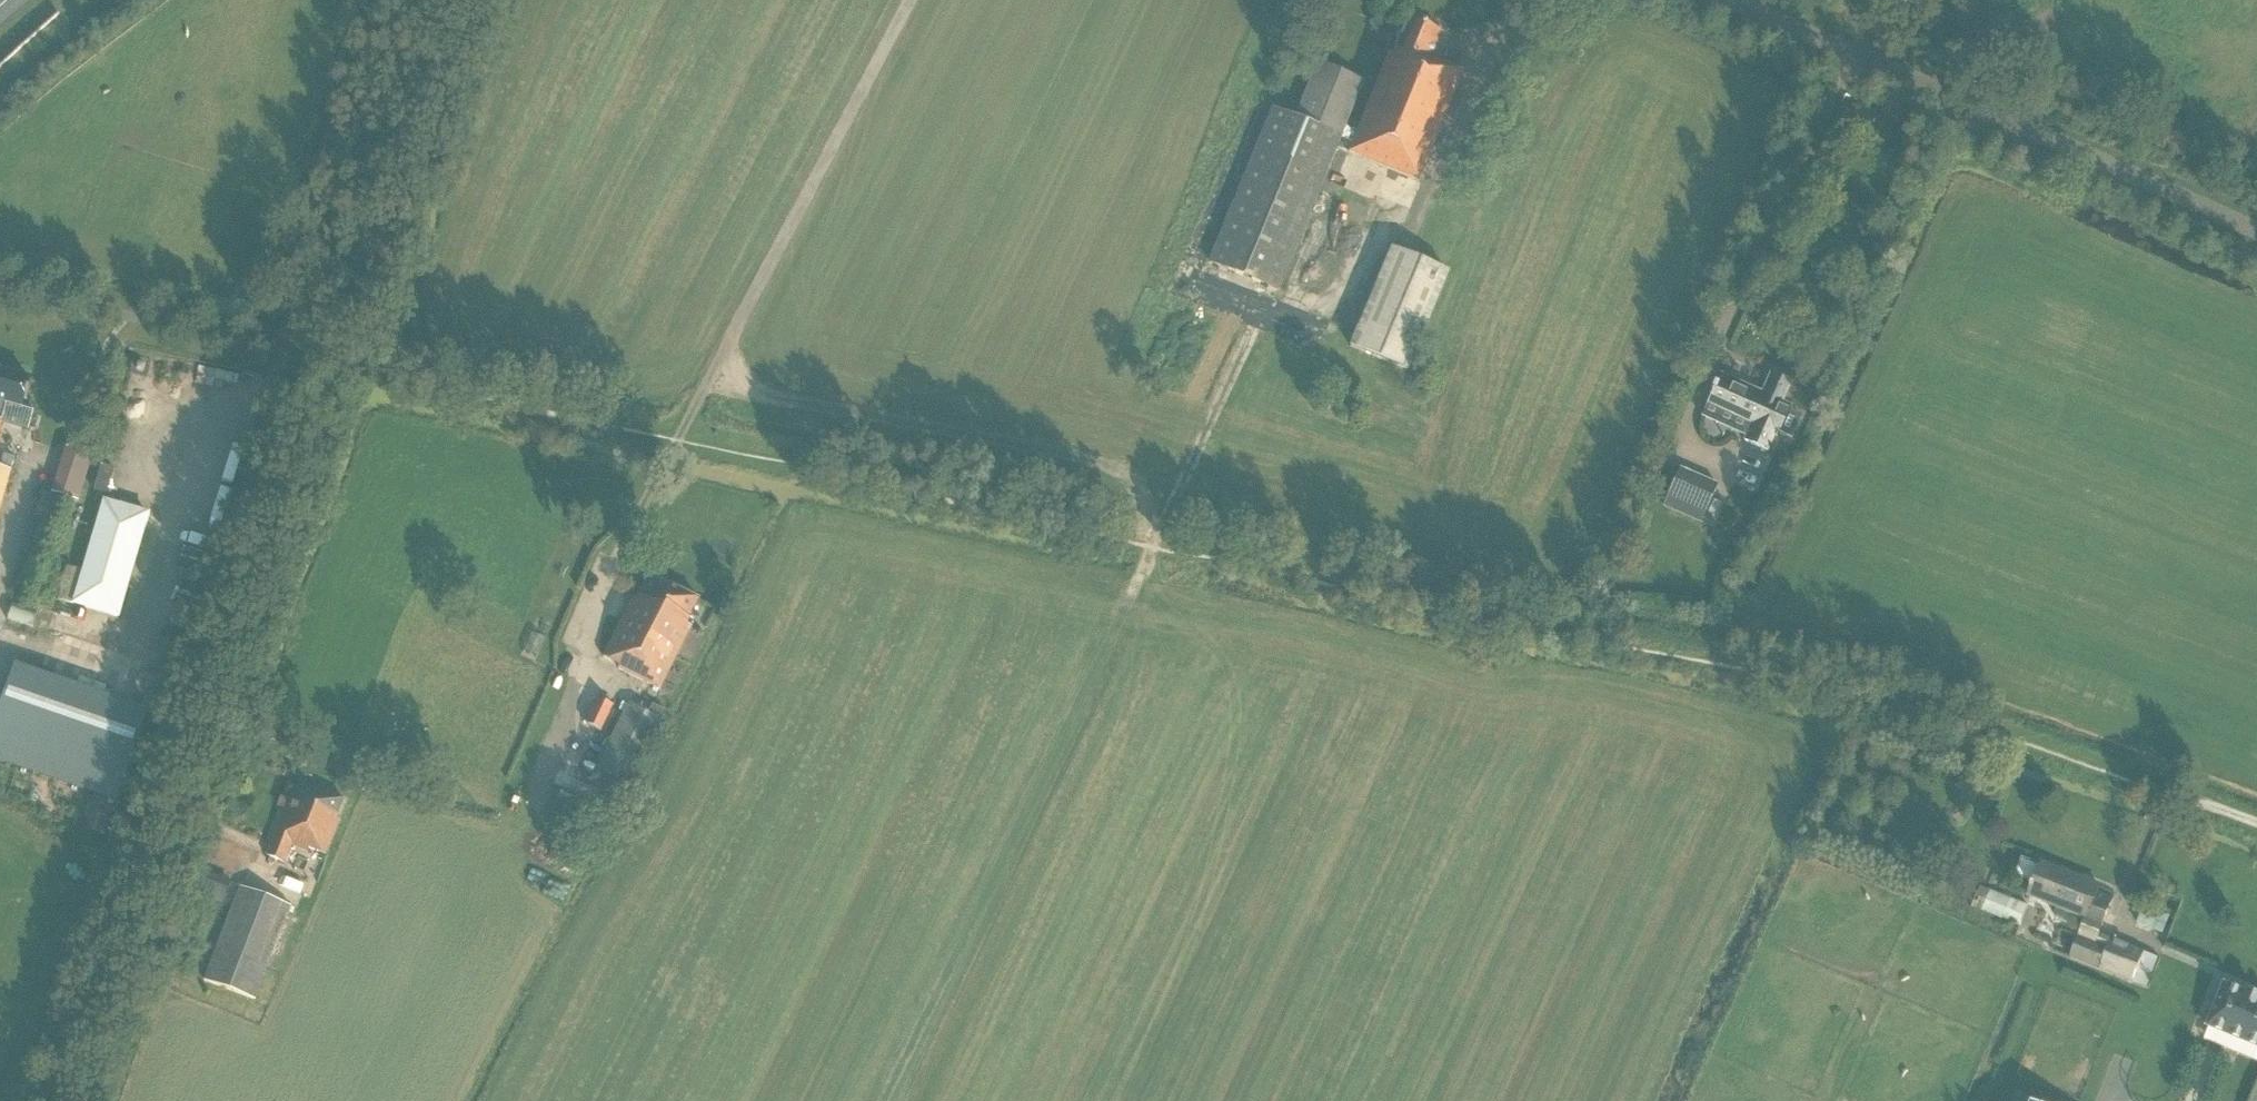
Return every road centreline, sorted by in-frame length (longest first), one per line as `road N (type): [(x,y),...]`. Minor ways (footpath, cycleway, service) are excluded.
road 1 (unclassified): [(1733,0),(2256,232)]
road 2 (unclassified): [(678,439),(910,0)]

